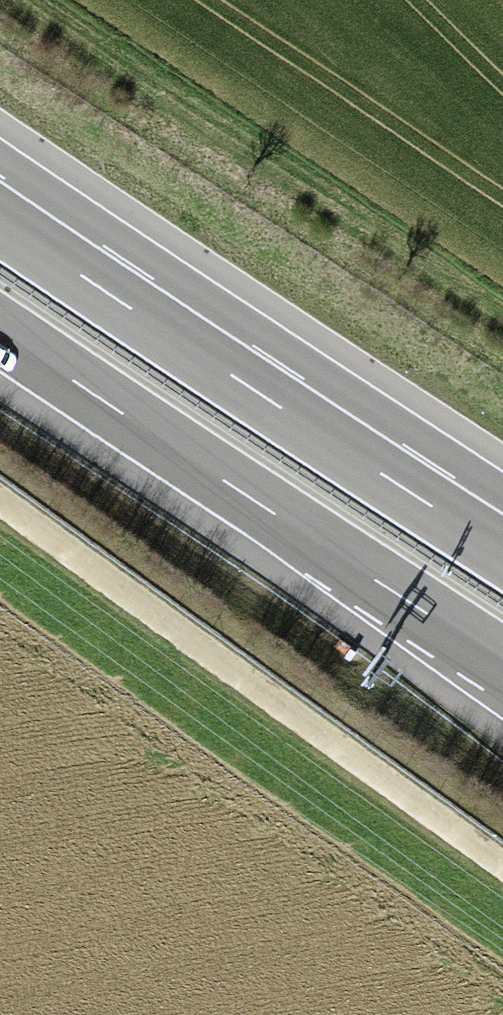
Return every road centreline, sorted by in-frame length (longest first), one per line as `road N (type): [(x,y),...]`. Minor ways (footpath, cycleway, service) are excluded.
road 1 (track): [(502,872),(0,508)]
road 2 (motorway): [(0,332),(502,664)]
road 3 (motorway): [(502,551),(0,221)]

